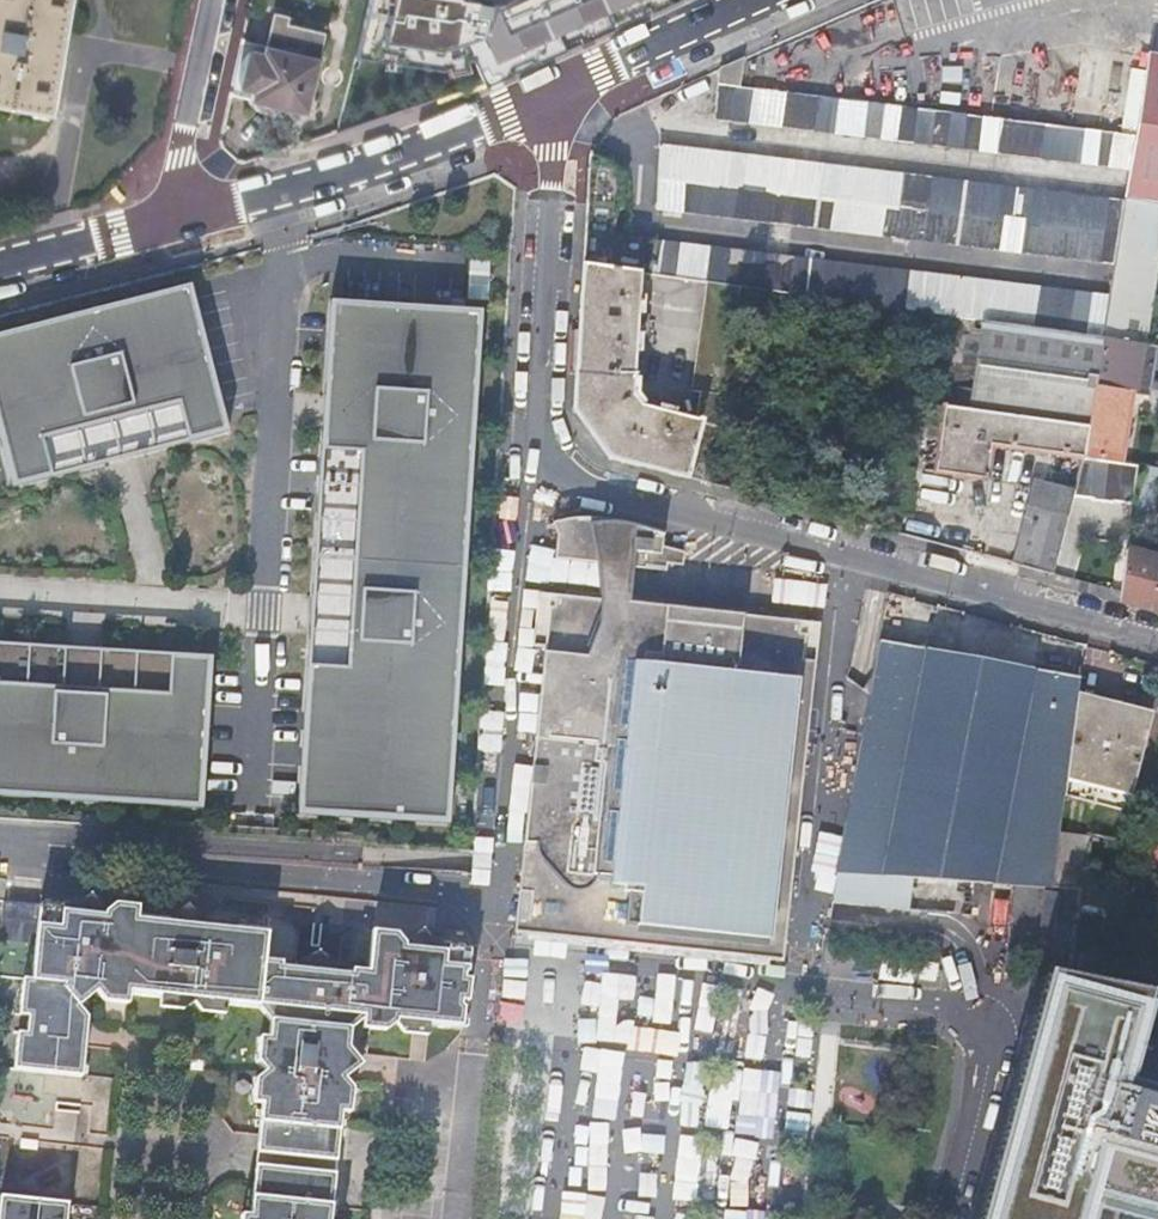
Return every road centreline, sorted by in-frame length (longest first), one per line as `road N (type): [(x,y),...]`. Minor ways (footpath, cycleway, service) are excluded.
road 1 (residential): [(551,106),(518,468),(1157,636)]
road 2 (unclassified): [(492,893),(0,845)]
road 3 (unclassified): [(551,106),(178,218)]
road 4 (unclassified): [(763,0),(551,106)]
road 5 (residential): [(216,0),(178,218)]
road 6 (unclassified): [(178,218),(0,265)]

